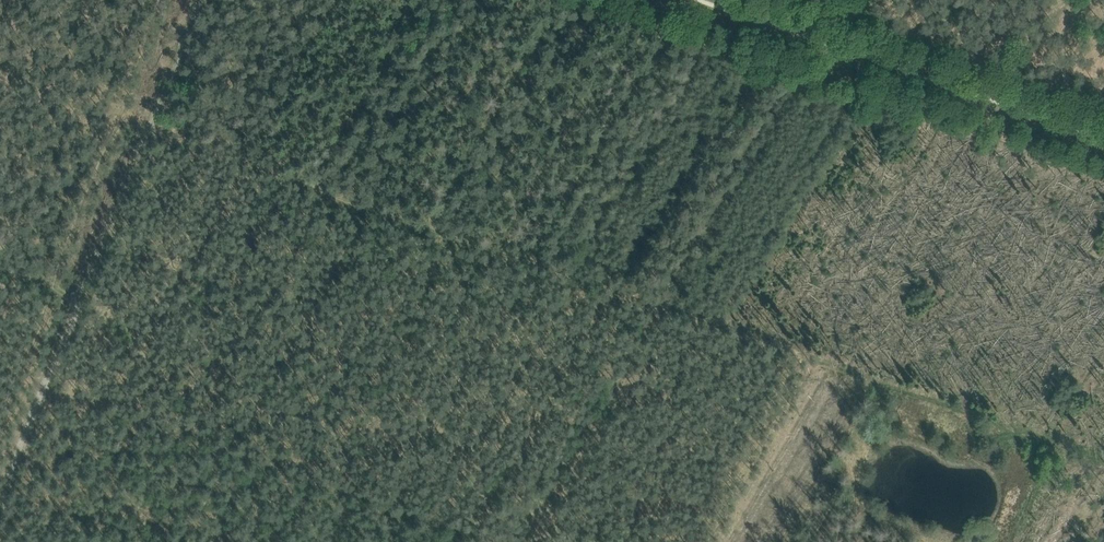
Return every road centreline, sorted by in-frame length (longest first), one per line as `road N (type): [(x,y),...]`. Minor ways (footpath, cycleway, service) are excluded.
road 1 (track): [(0,516),(207,0)]
road 2 (track): [(690,0),(1103,142)]

